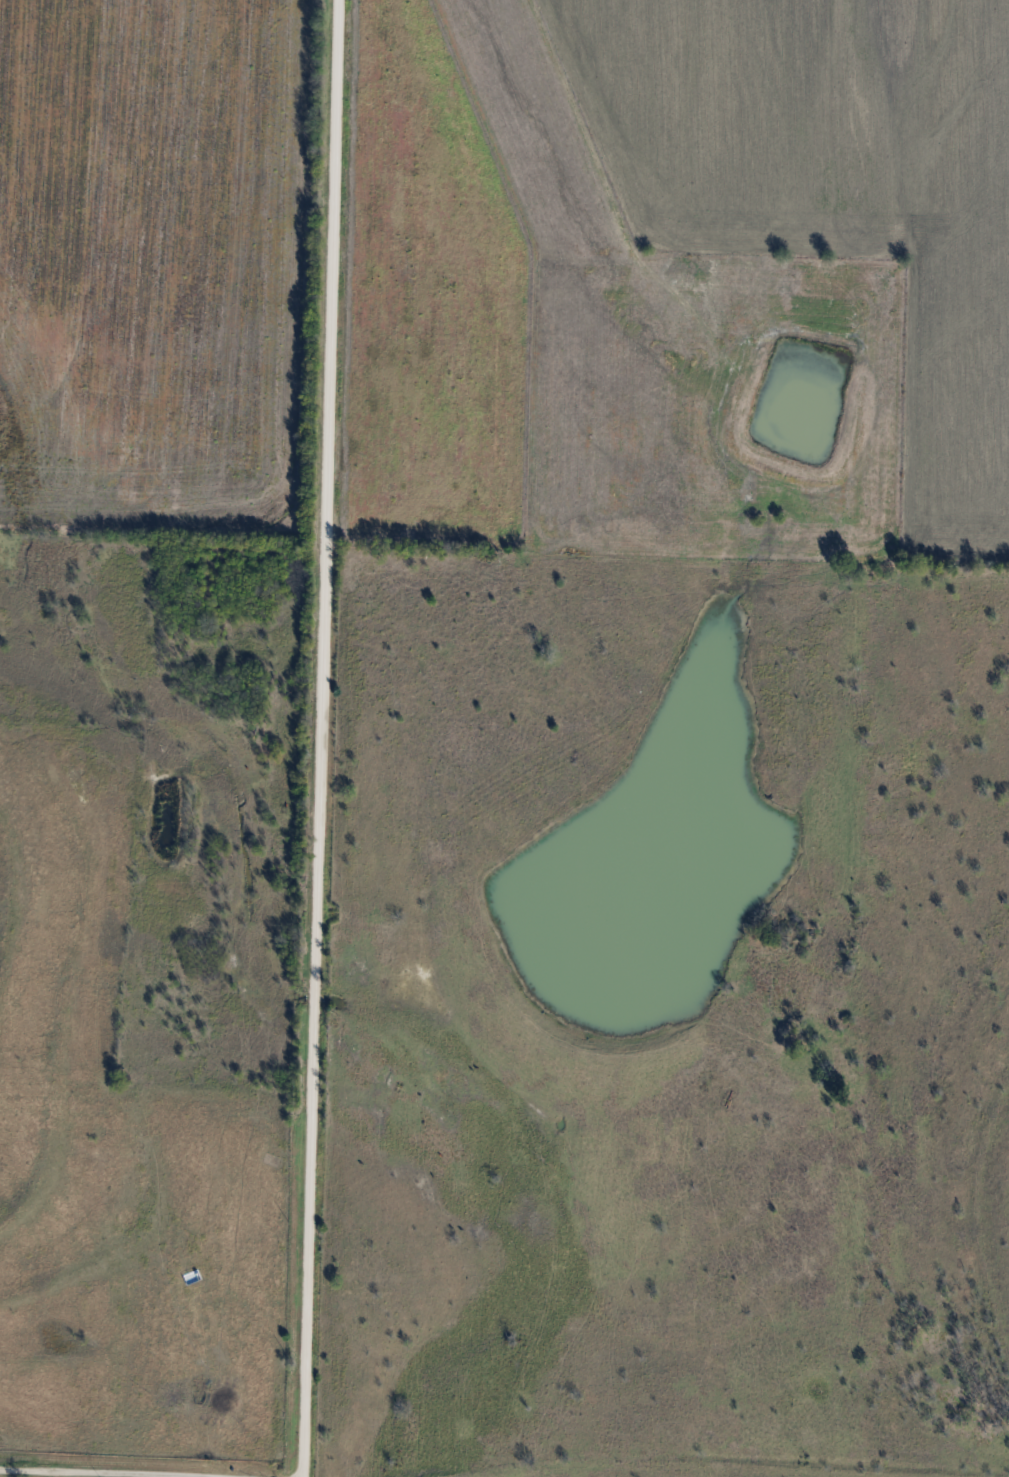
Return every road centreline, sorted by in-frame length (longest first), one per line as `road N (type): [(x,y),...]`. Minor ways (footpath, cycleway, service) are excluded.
road 1 (residential): [(301,1476),(337,0)]

